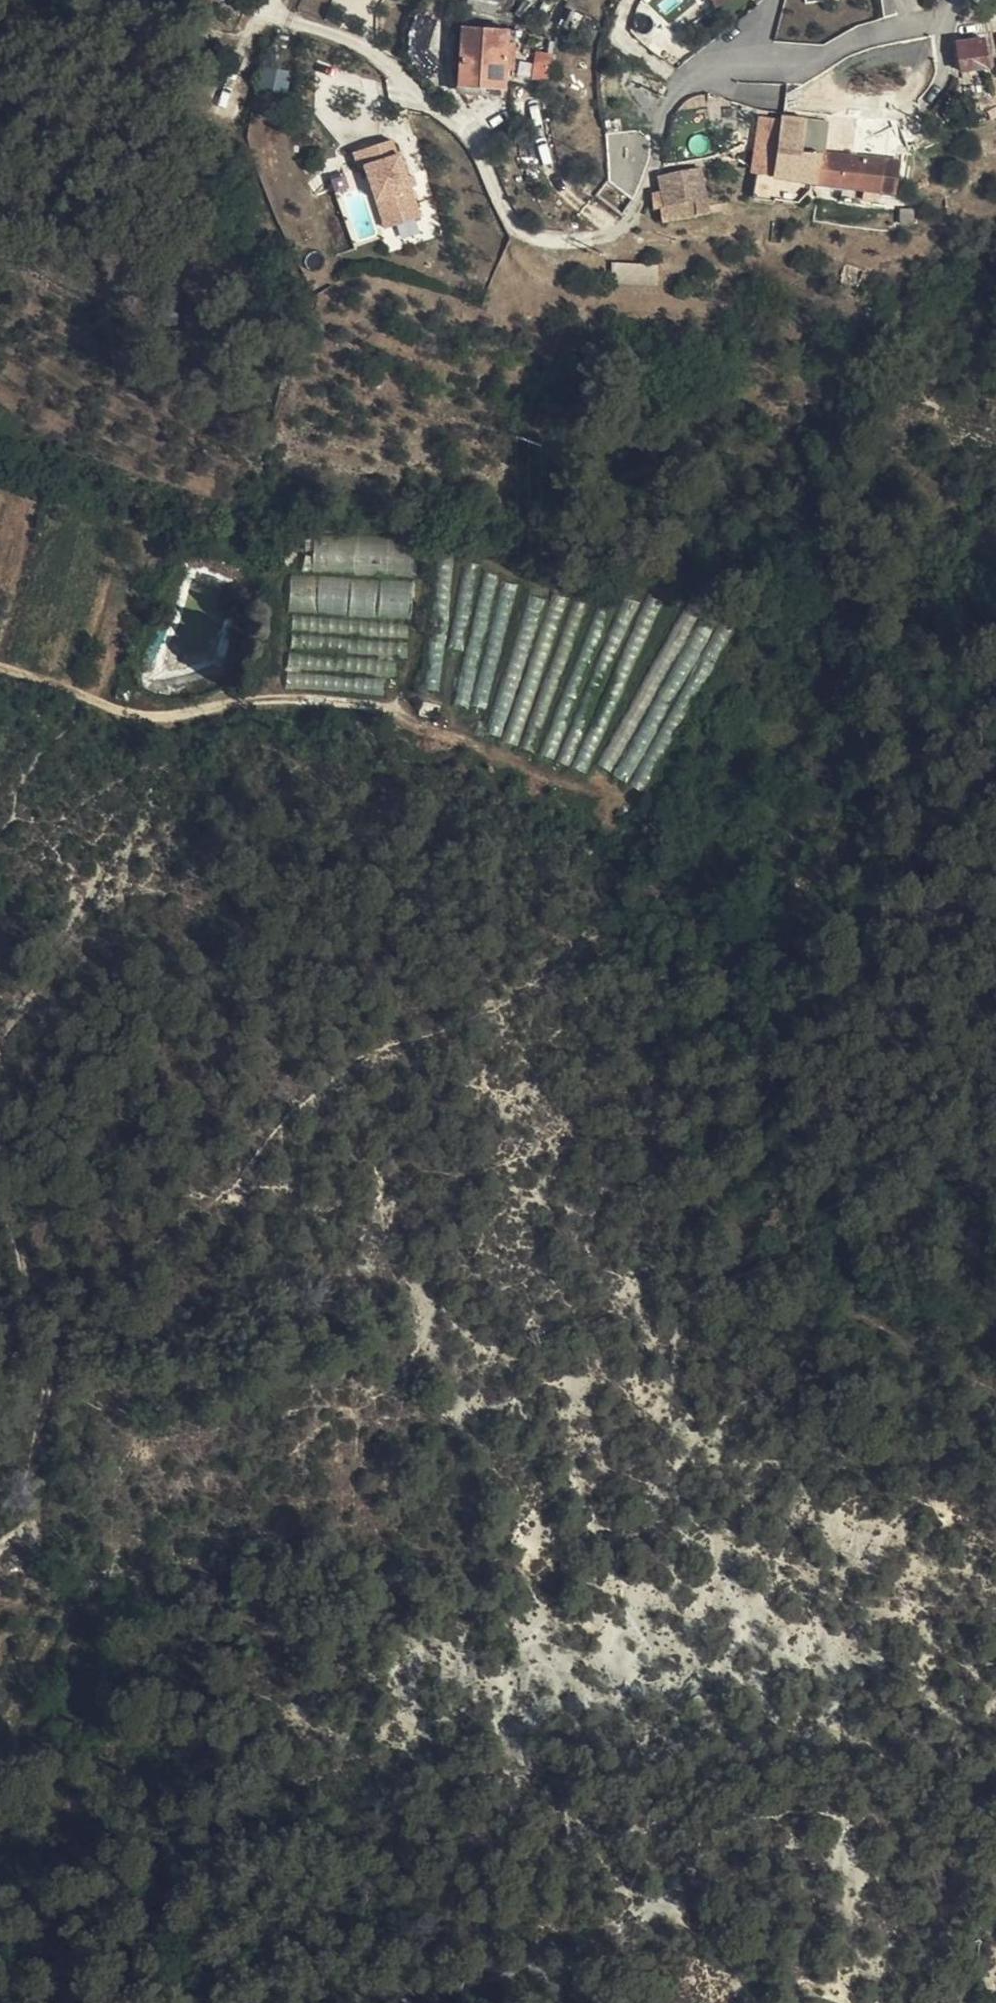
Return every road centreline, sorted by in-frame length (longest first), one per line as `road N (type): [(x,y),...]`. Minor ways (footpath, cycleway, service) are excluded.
road 1 (track): [(280,0),(287,26),(343,38),(381,59),(417,99),(472,133),(520,236),(579,243),(625,224),(650,175),(660,124),(674,97),(700,75)]
road 2 (unclassified): [(700,75),(800,63),(947,11),(955,0)]

